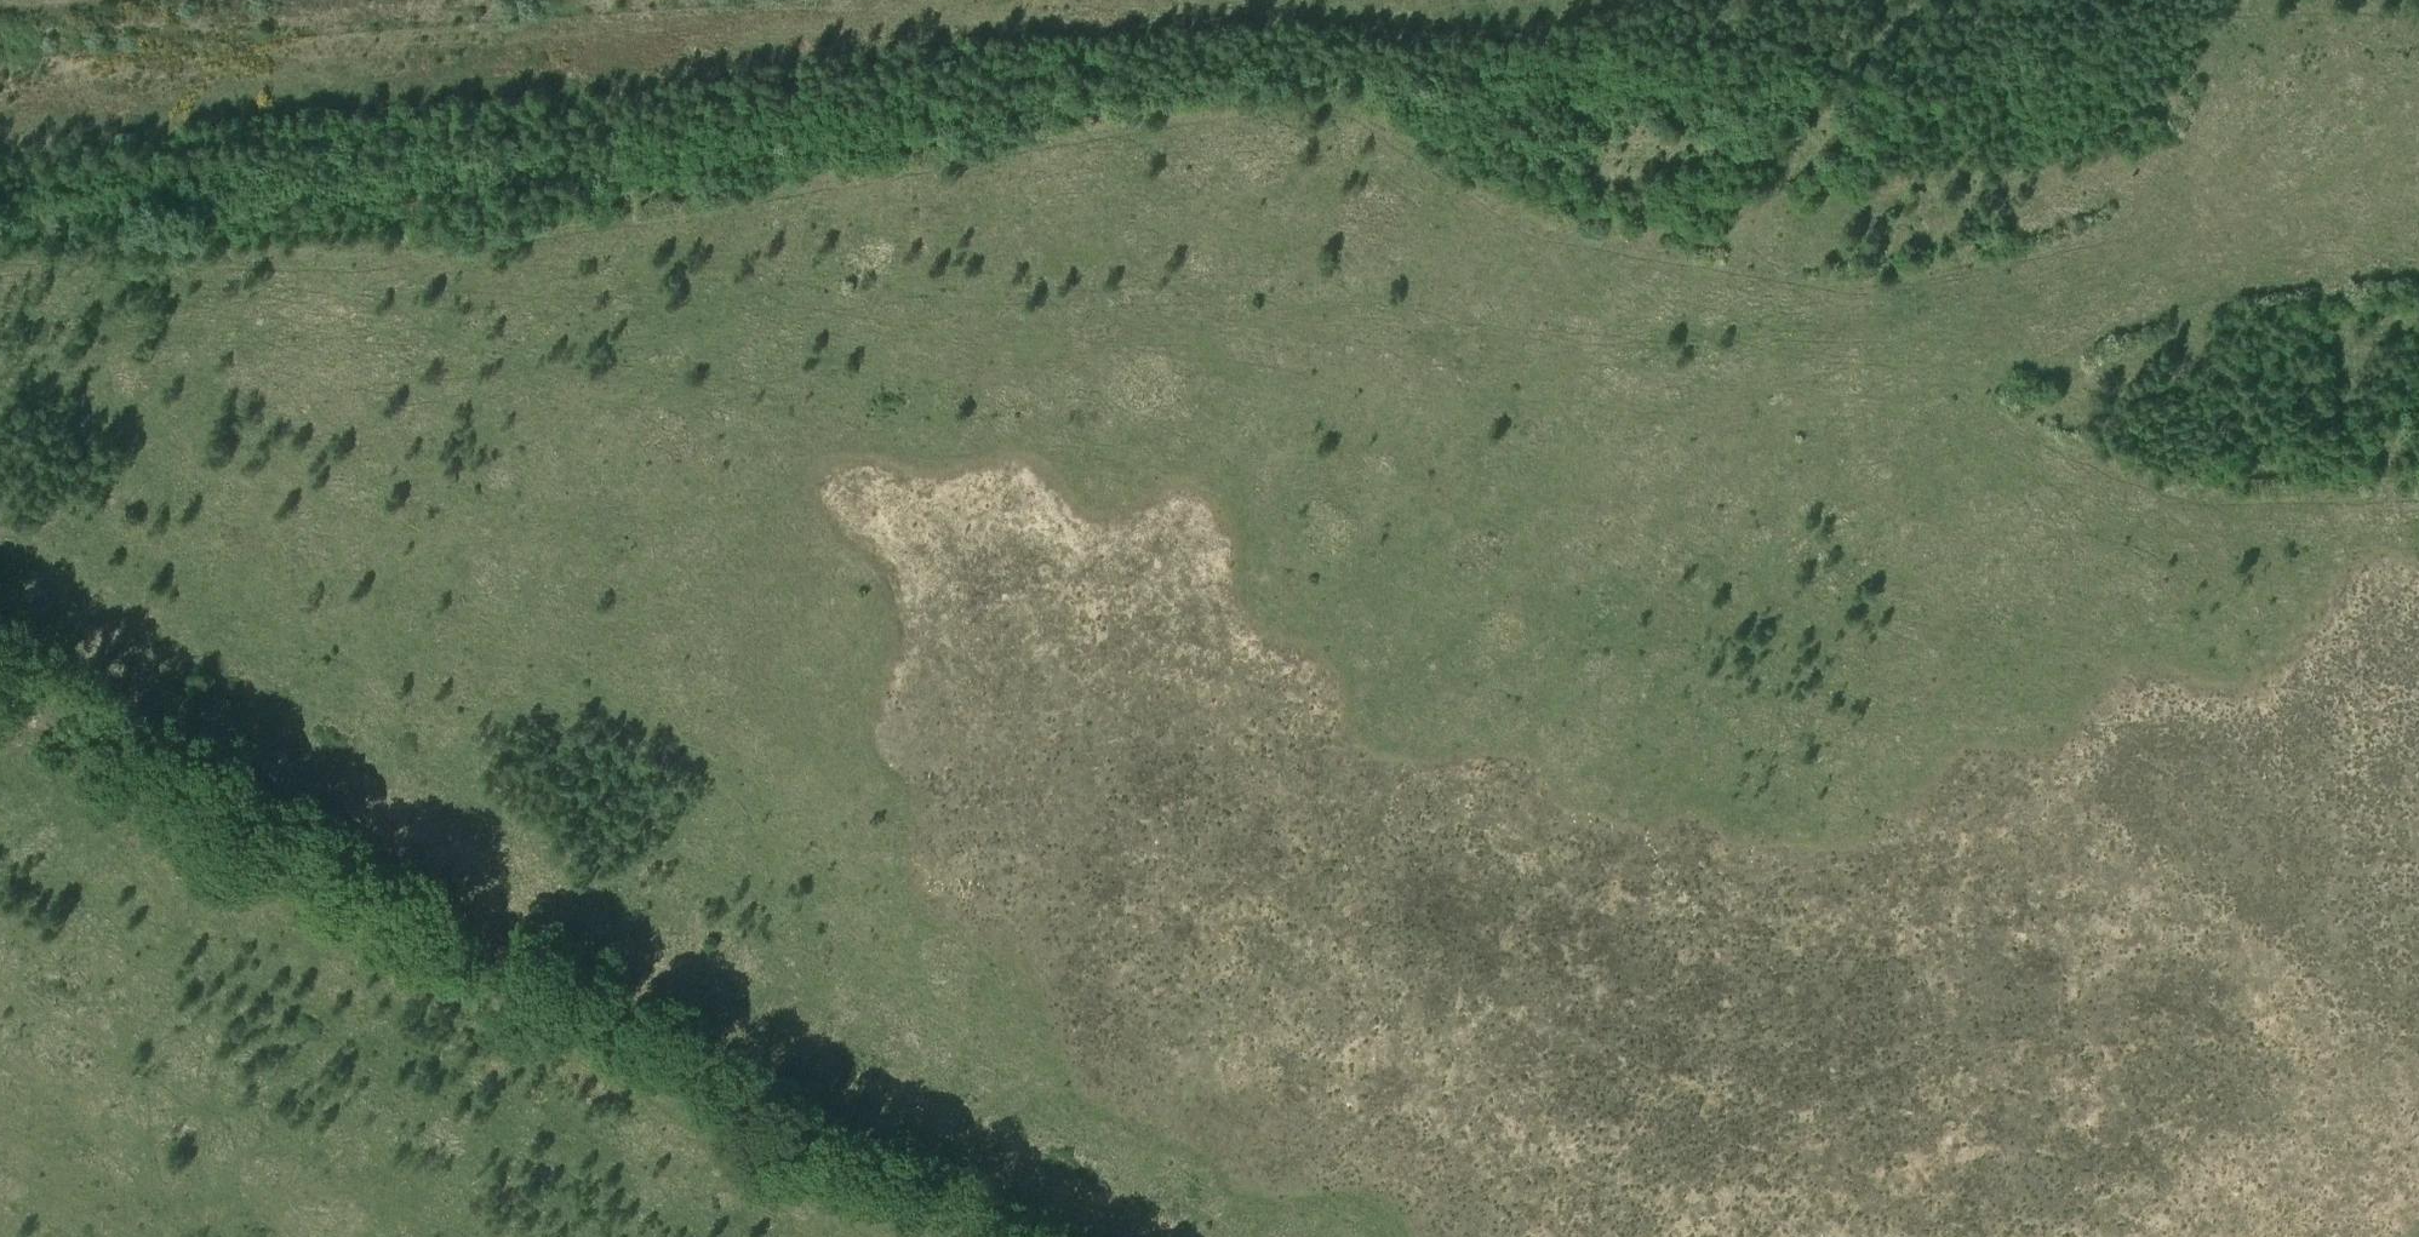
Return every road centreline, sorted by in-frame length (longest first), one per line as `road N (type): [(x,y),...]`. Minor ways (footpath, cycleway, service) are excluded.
road 1 (track): [(883,1236),(0,737)]

